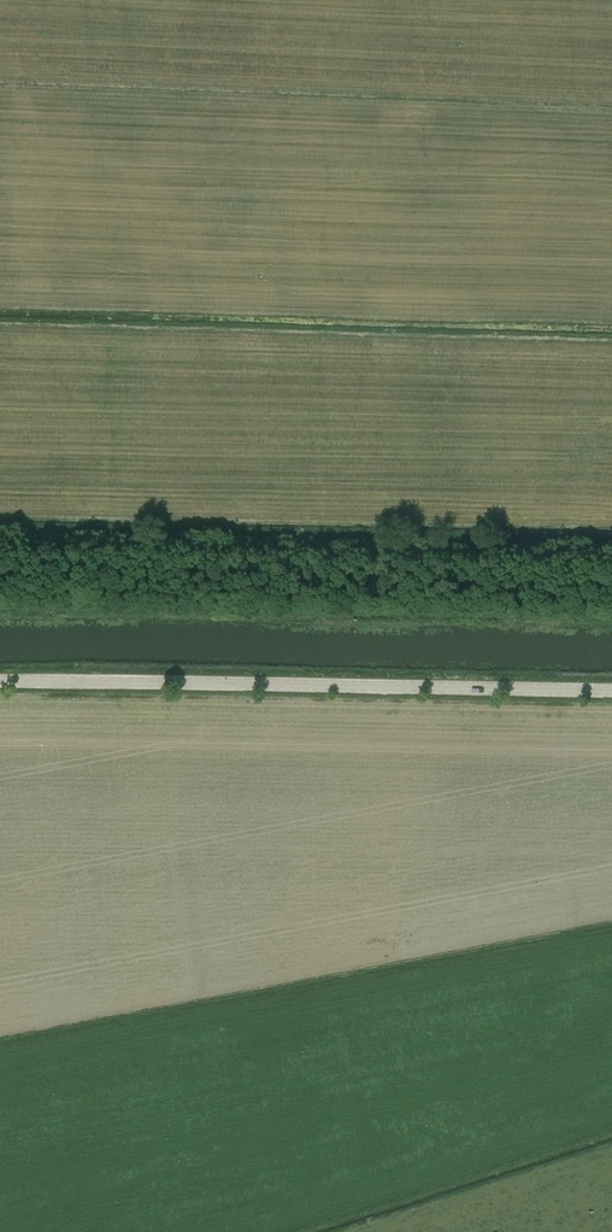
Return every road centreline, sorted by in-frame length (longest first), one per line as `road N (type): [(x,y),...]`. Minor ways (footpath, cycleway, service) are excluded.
road 1 (tertiary): [(611,692),(0,683)]

